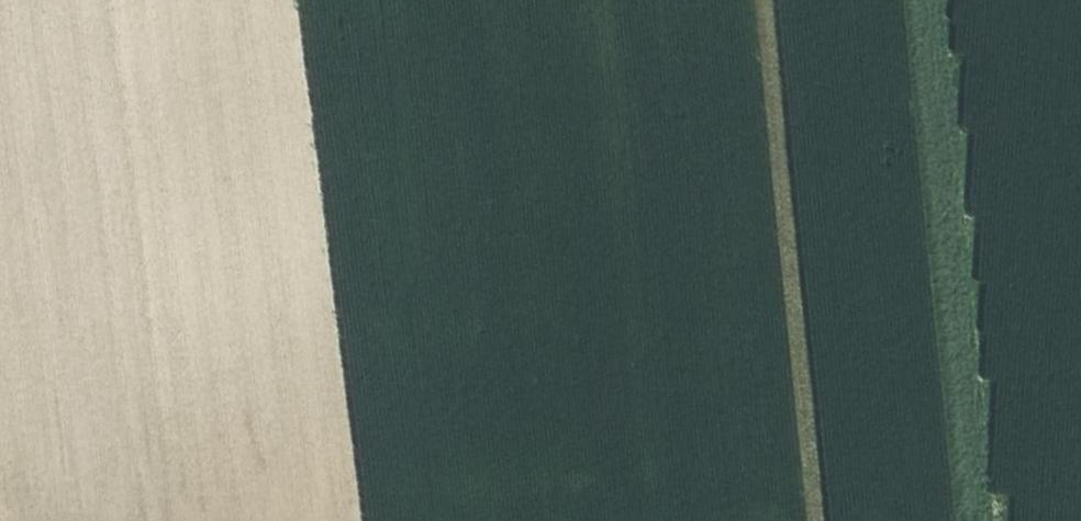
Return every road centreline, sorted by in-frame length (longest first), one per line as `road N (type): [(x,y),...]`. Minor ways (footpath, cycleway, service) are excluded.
road 1 (track): [(770,0),(815,520)]

